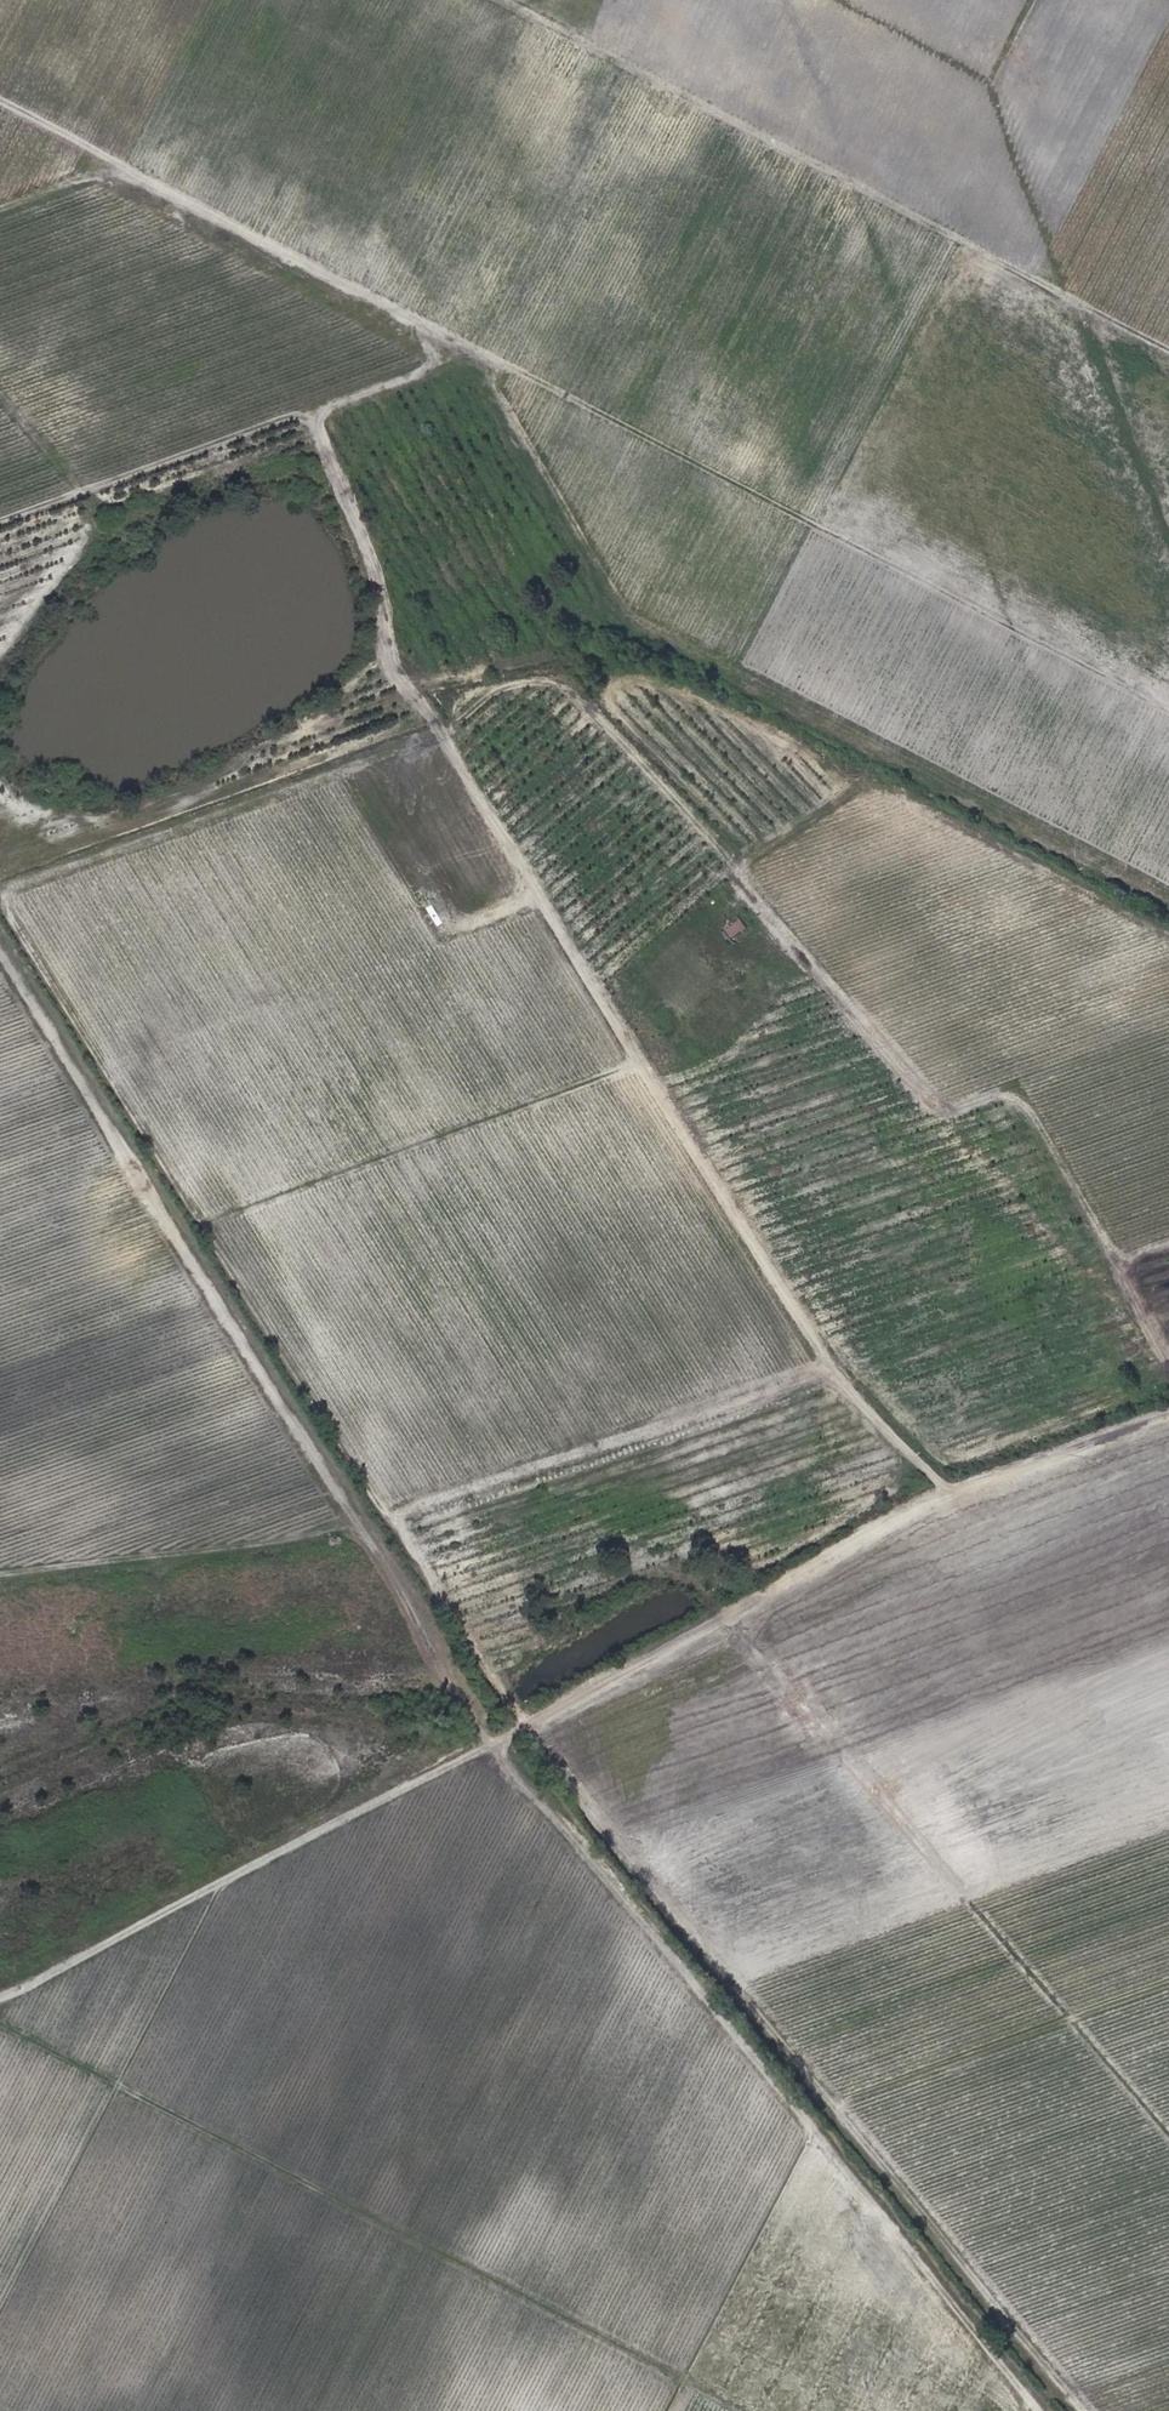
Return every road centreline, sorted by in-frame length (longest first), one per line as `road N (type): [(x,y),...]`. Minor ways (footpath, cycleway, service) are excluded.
road 1 (track): [(1084,2410),(524,1726),(0,902)]
road 2 (track): [(1168,352),(497,0)]
road 3 (track): [(0,881),(436,727)]

